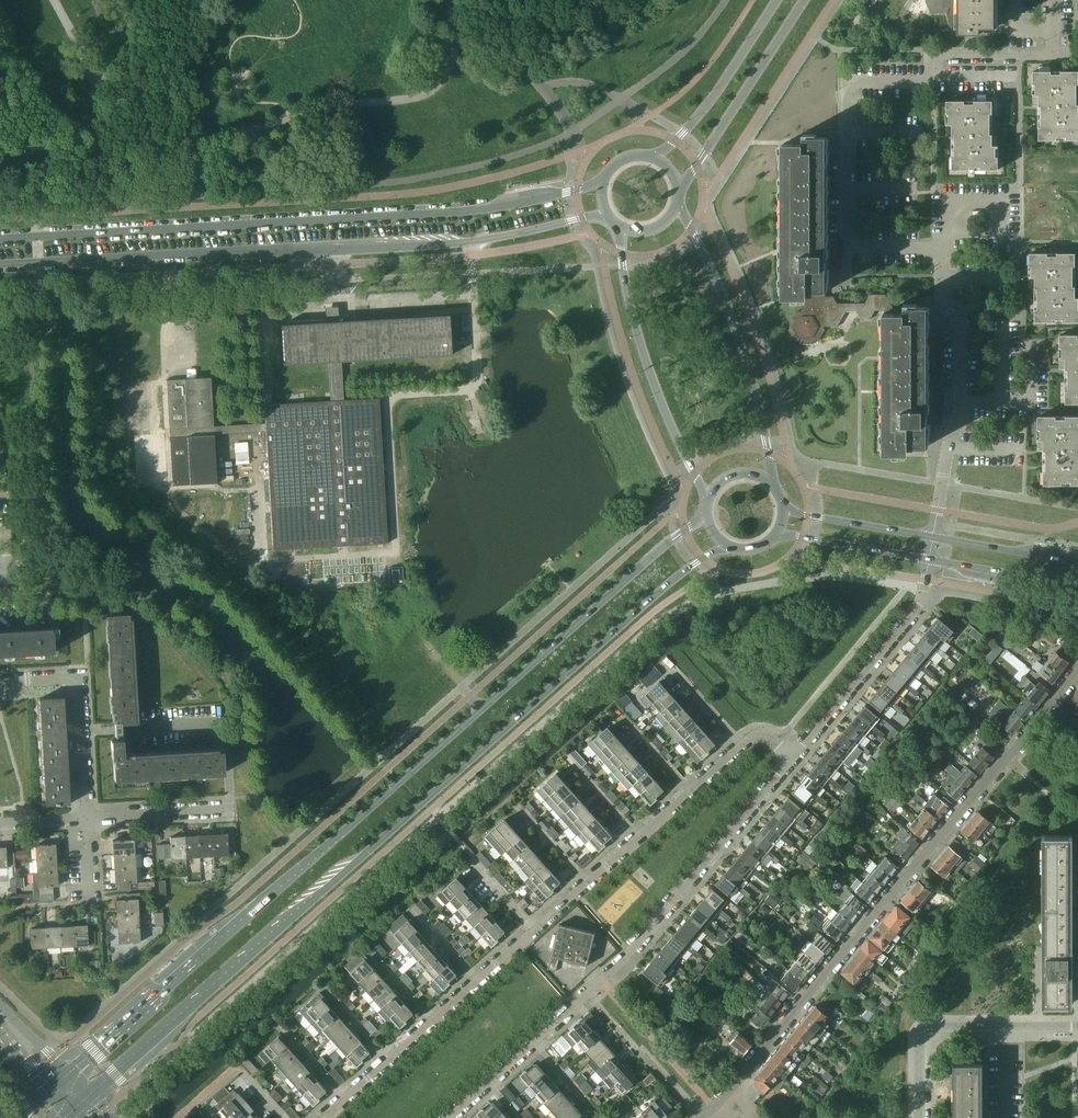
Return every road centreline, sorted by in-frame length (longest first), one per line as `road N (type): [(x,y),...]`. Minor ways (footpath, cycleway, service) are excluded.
road 1 (secondary): [(708,514),(59,1081)]
road 2 (secondary): [(79,1102),(668,583),(728,546)]
road 3 (residential): [(933,536),(961,400),(959,329),(941,307),(942,249),(867,247),(850,234),(847,91),(856,82),(920,82),(935,75),(935,55),(1053,56),(1053,33)]
road 4 (secondary): [(0,264),(432,245),(607,213)]
road 5 (secondary): [(603,184),(483,210),(0,239)]
road 6 (residential): [(724,1096),(1077,669)]
road 7 (residential): [(533,1041),(626,956),(792,756)]
road 8 (secondary): [(770,482),(730,315),(678,205)]
road 9 (secondary): [(621,226),(642,354),(709,503)]
road 10 (residential): [(792,756),(913,613),(929,560)]
road 11 (residential): [(920,1117),(920,1039),(931,1027),(1077,1026)]
road 12 (secondary): [(678,192),(803,0)]
road 13 (residential): [(88,819),(79,677),(0,682)]
road 14 (secondary): [(776,0),(715,94),(655,158)]
road 15 (secondary): [(778,533),(929,560)]
road 16 (secondary): [(933,536),(784,511)]
road 17 (secondary): [(929,560),(1077,577)]
road 18 (secondary): [(1077,562),(933,536)]
road 19 (residential): [(88,819),(230,810)]

